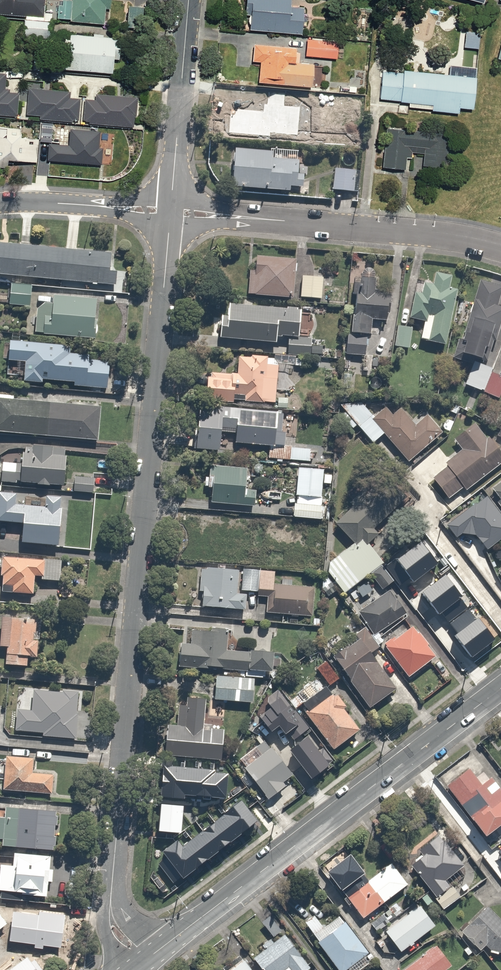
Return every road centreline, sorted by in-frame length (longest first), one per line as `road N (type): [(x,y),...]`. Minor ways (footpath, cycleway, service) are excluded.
road 1 (residential): [(143,962),(111,921),(110,897),(171,212)]
road 2 (secondary): [(143,962),(500,689)]
road 3 (residential): [(171,212),(500,247)]
road 4 (residential): [(171,212),(189,0)]
road 5 (residential): [(0,202),(171,212)]

